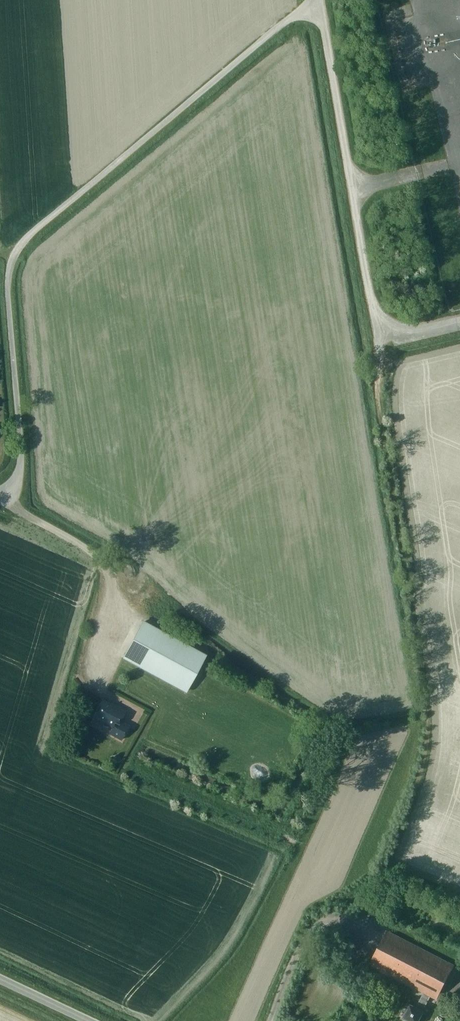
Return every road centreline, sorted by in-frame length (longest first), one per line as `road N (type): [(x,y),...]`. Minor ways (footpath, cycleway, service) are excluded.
road 1 (unclassified): [(0,499),(17,490),(21,466),(7,292),(8,269),(24,243),(316,0)]
road 2 (track): [(360,924),(421,777),(429,710),(377,399),(379,338)]
road 3 (unclassified): [(379,338),(320,0)]

